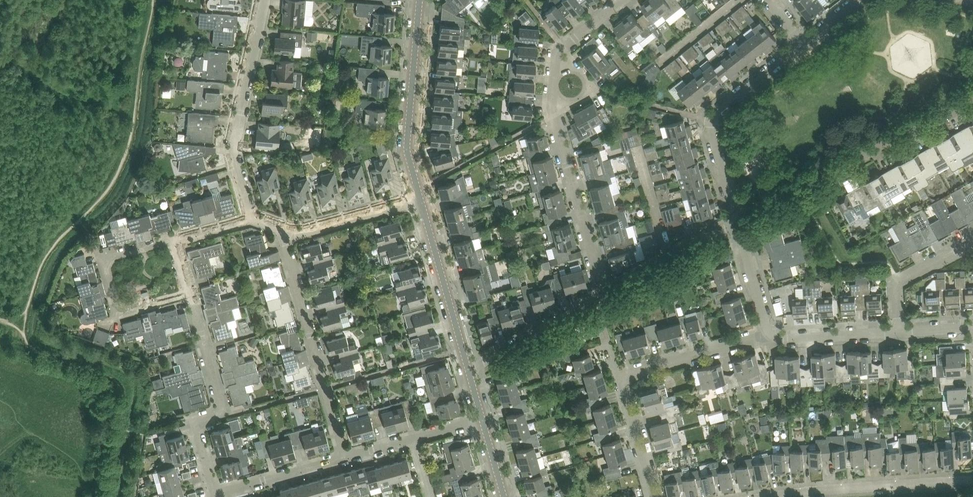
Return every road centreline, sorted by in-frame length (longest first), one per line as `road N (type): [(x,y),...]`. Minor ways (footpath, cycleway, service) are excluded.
road 1 (residential): [(656,496),(623,375),(769,333)]
road 2 (residential): [(736,220),(972,94)]
road 3 (residential): [(804,39),(719,104),(714,120),(736,220)]
road 4 (residential): [(265,0),(233,153),(248,218)]
road 5 (residential): [(346,456),(285,242)]
road 6 (residential): [(212,492),(196,430),(221,399),(189,293)]
road 7 (residential): [(972,479),(763,496)]
road 8 (tertiary): [(421,202),(407,150),(419,0)]
road 9 (residential): [(189,293),(119,313),(103,260),(173,239)]
road 10 (residential): [(598,298),(556,117)]
road 11 (tertiary): [(467,366),(421,202)]
road 12 (residential): [(598,298),(736,220)]
road 13 (residential): [(467,366),(598,298)]
road 14 (residential): [(285,242),(421,202)]
road 15 (residential): [(346,456),(483,420)]
road 16 (residential): [(212,492),(346,456)]
road 17 (residential): [(899,328),(898,282),(972,241)]
road 18 (residential): [(769,333),(899,328)]

